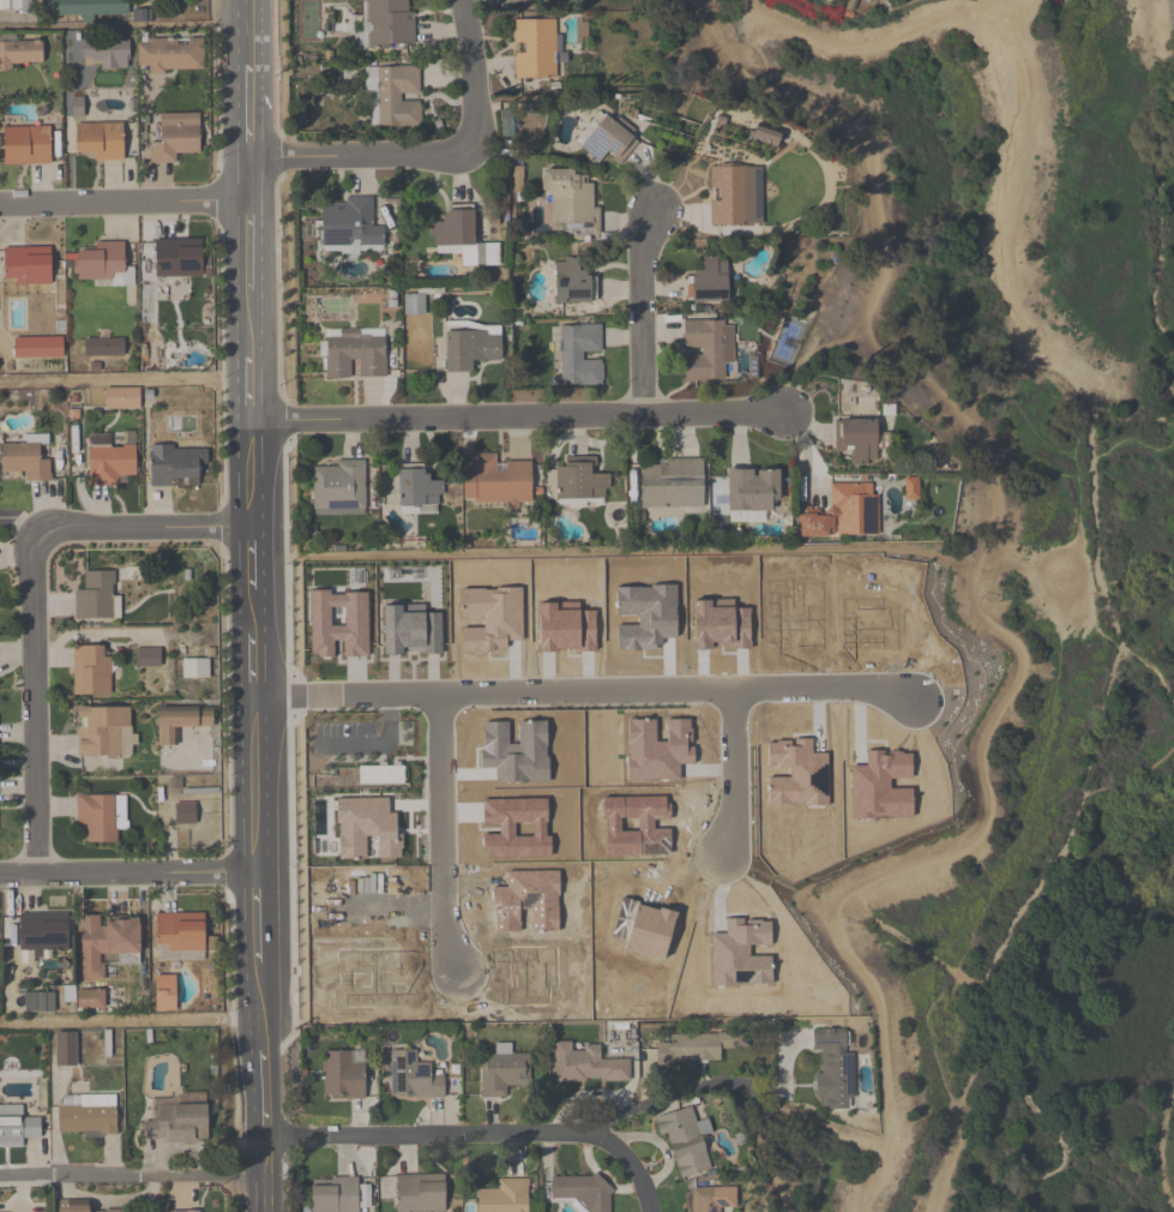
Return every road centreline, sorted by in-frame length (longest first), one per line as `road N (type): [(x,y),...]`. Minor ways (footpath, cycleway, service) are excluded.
road 1 (residential): [(258,697),(890,691),(911,700)]
road 2 (residential): [(253,420),(781,413)]
road 3 (residential): [(264,1141),(595,1138),(622,1153),(648,1211)]
road 4 (residential): [(34,533),(40,875)]
road 5 (residential): [(439,695),(447,942),(457,977)]
road 6 (secondary): [(260,874),(257,600)]
road 7 (residential): [(264,1174),(0,1177)]
road 8 (residential): [(0,875),(260,874)]
road 9 (residential): [(255,532),(34,533),(0,522)]
road 10 (secondary): [(265,1211),(260,955)]
road 11 (residential): [(0,209),(251,205)]
road 12 (residential): [(472,162),(249,164)]
road 13 (residential): [(640,214),(644,415)]
road 14 (residential): [(595,1138),(674,1094),(753,1088)]
road 15 (residential): [(733,694),(721,863)]
road 16 (residential): [(458,0),(471,59),(472,162)]

